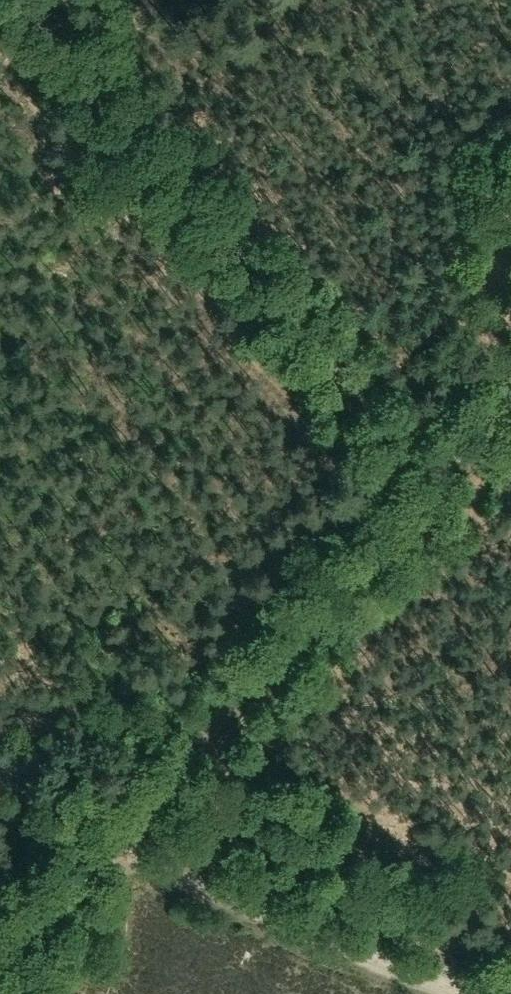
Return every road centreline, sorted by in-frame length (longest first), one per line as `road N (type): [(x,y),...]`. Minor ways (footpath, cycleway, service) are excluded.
road 1 (track): [(0,962),(419,524),(417,502)]
road 2 (track): [(93,0),(97,97),(275,309),(417,502)]
road 3 (track): [(471,993),(115,844)]
road 4 (track): [(6,0),(97,97)]

